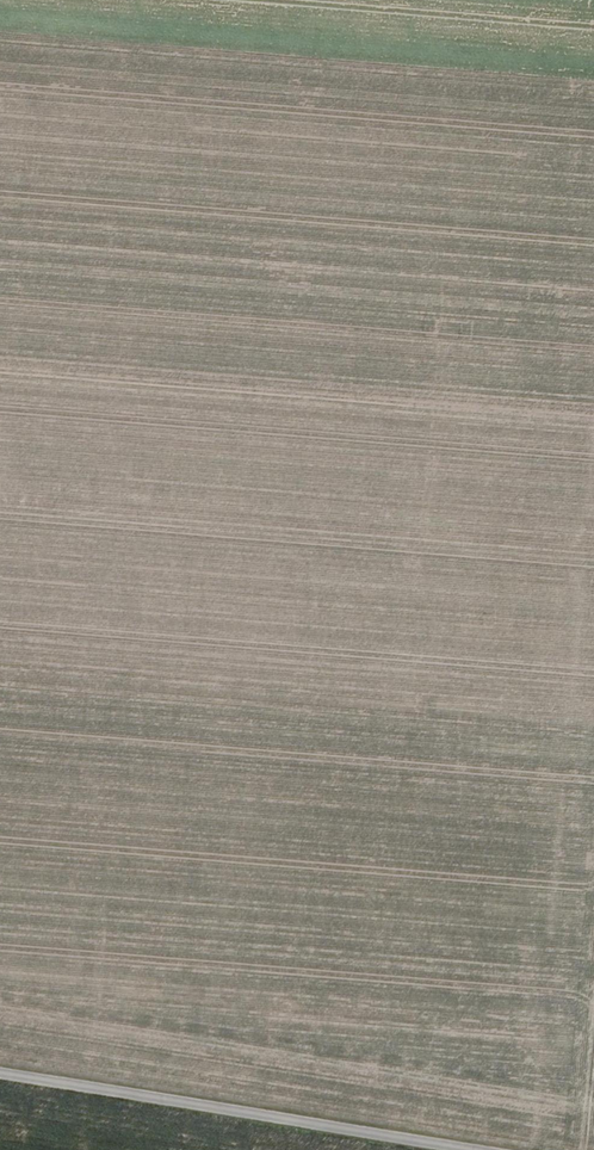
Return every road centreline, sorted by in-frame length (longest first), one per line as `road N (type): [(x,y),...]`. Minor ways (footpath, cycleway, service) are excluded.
road 1 (unclassified): [(0,1073),(470,1149)]

